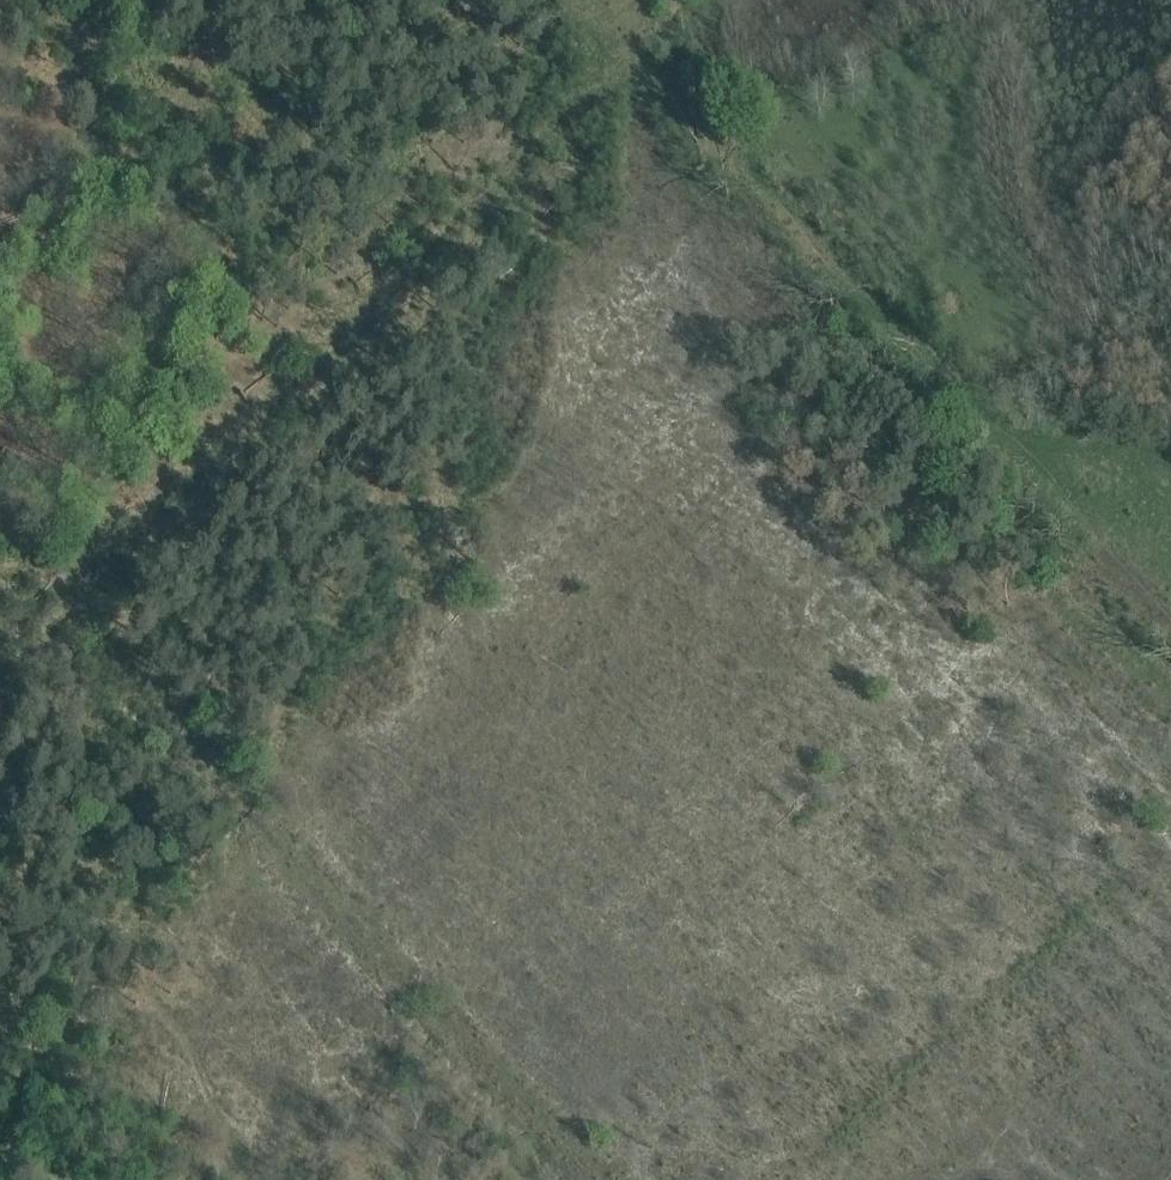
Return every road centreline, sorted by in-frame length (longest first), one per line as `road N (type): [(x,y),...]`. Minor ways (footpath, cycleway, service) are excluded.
road 1 (track): [(1170,620),(575,0)]

